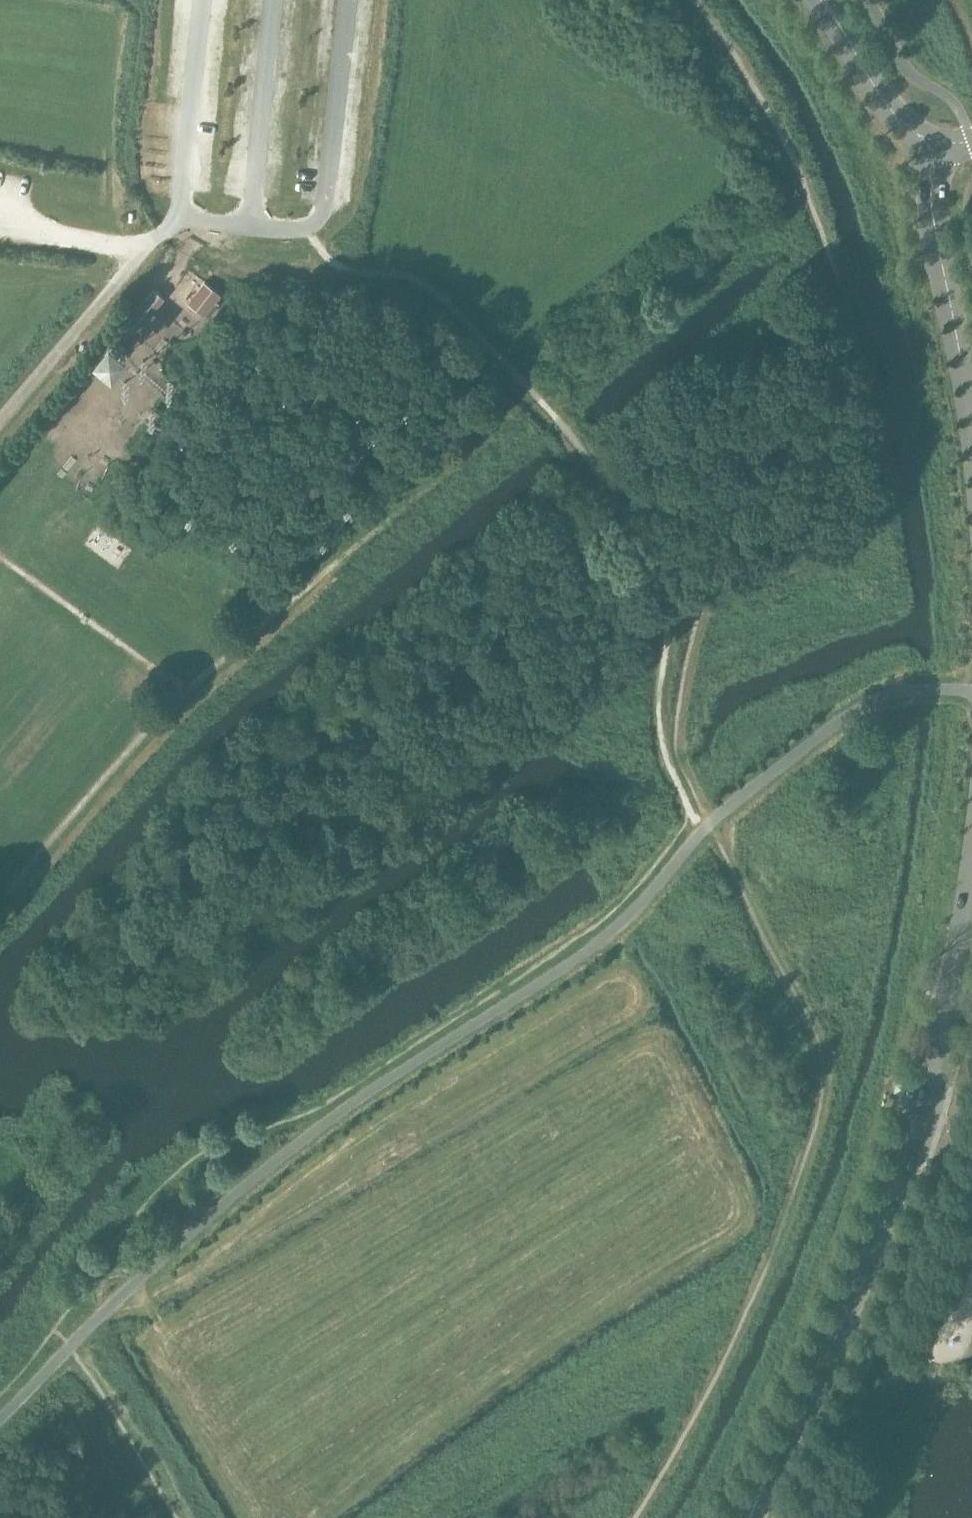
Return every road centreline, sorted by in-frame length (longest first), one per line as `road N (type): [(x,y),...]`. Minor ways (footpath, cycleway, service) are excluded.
road 1 (unclassified): [(771,1473),(863,1264),(936,1055),(971,890)]
road 2 (unclassified): [(971,389),(936,216),(938,147),(903,126),(855,47)]

